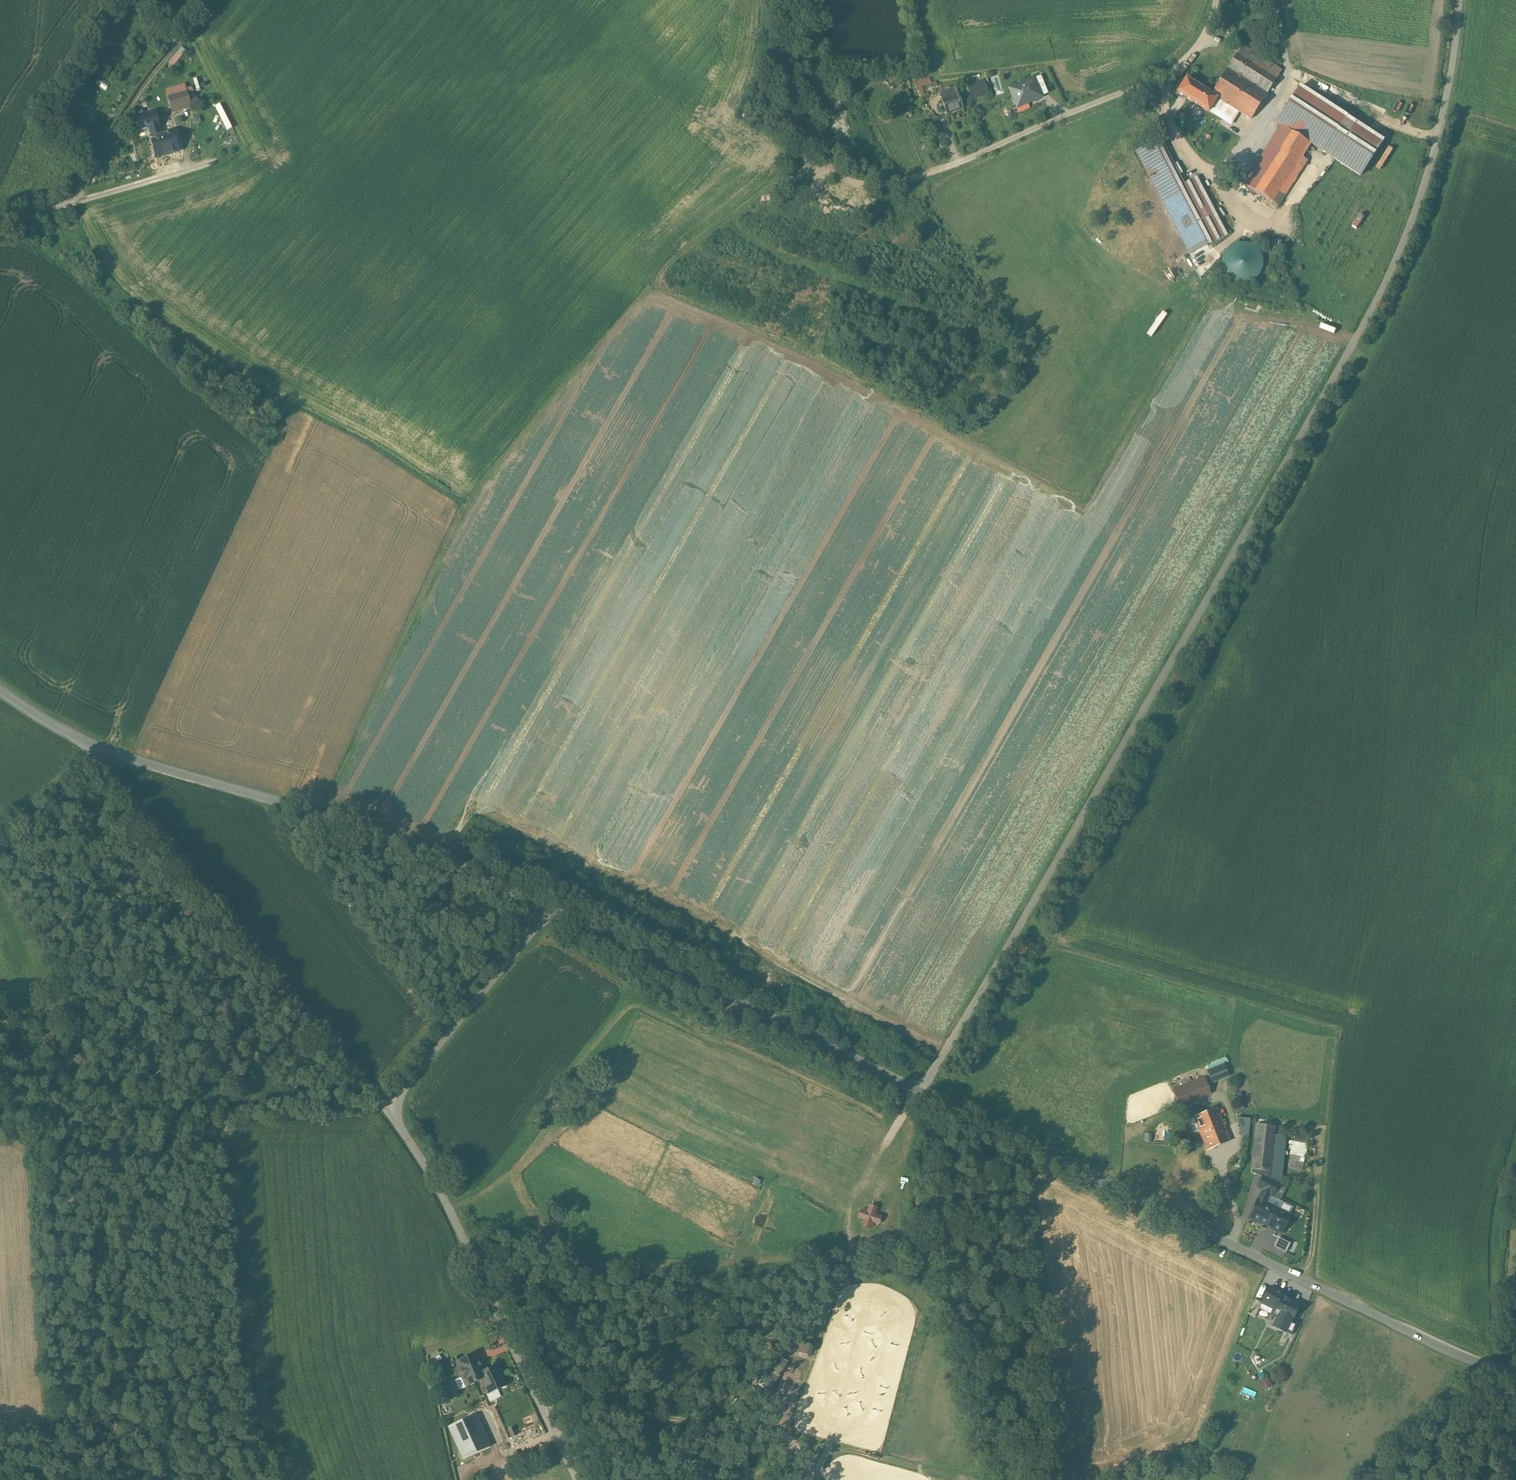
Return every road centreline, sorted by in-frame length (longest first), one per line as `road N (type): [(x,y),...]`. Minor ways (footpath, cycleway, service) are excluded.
road 1 (unclassified): [(1460,0),(1429,168),(1374,306),(920,1094)]
road 2 (tertiary): [(920,1094),(1456,1353),(1515,1370)]
road 3 (tertiary): [(92,745),(371,827),(548,908)]
road 4 (unclassified): [(92,745),(387,1112)]
road 5 (tertiary): [(548,908),(920,1094)]
road 6 (unclassified): [(387,1112),(444,1199),(578,1479)]
road 7 (unclassified): [(548,908),(387,1112)]
road 8 (track): [(76,201),(143,86),(216,0)]
road 9 (track): [(802,163),(893,183),(922,176)]

